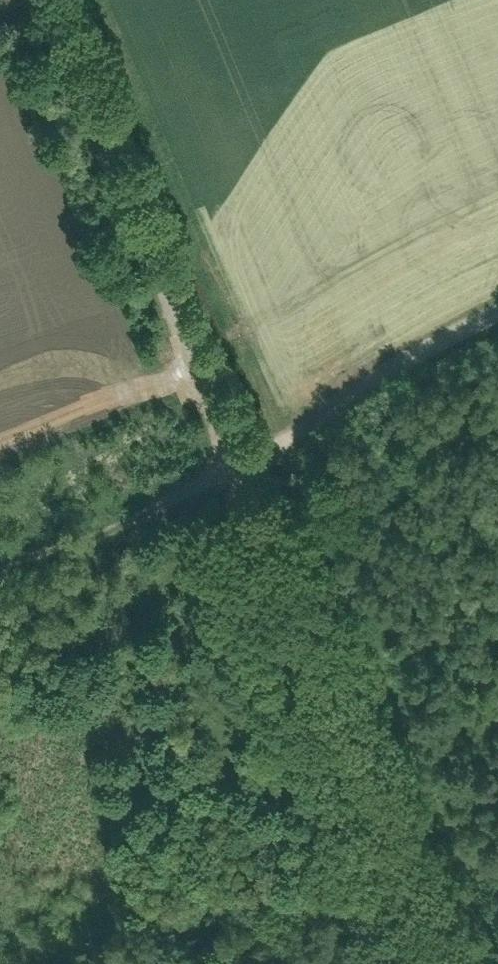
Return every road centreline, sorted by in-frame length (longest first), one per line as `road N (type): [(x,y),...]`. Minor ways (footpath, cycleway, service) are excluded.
road 1 (unclassified): [(438,963),(243,468),(46,0)]
road 2 (track): [(0,570),(243,468),(497,319)]

